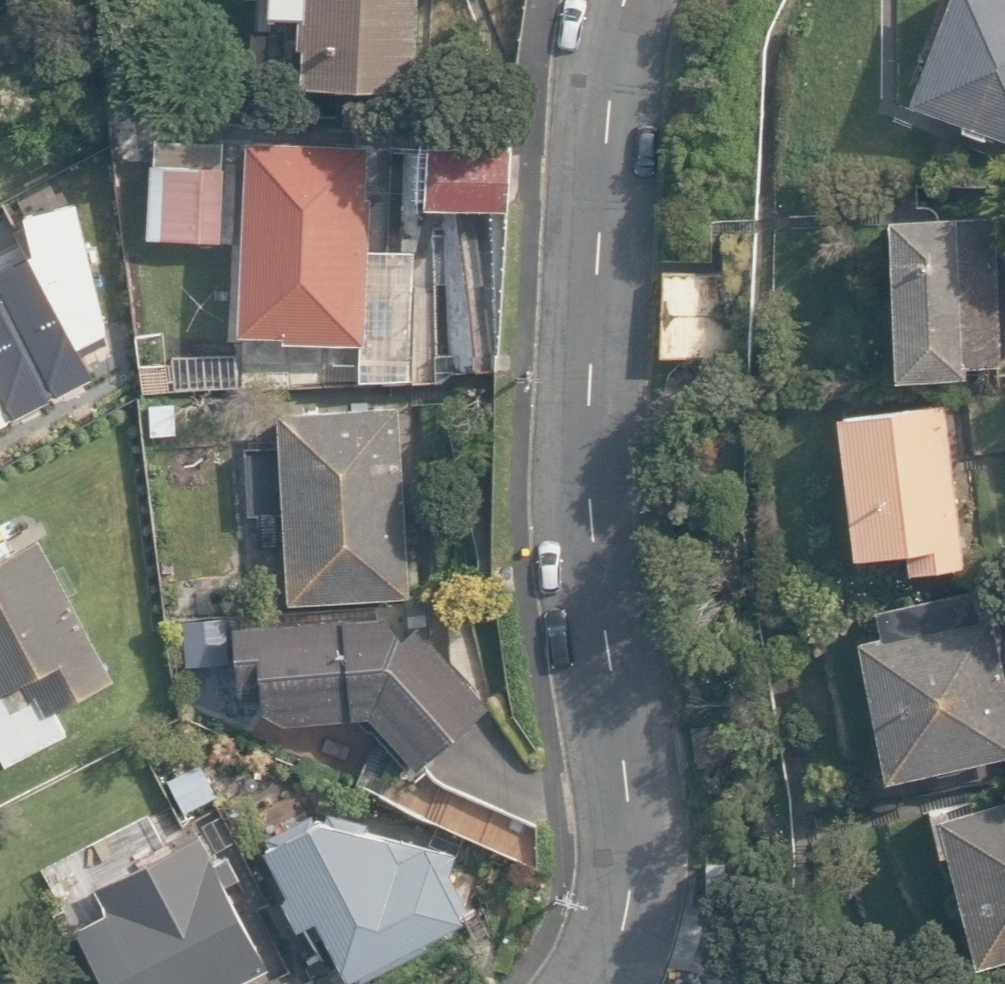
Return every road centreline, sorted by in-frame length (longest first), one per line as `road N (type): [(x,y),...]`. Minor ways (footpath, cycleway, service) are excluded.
road 1 (residential): [(590,983),(617,872),(580,480),(616,0)]

